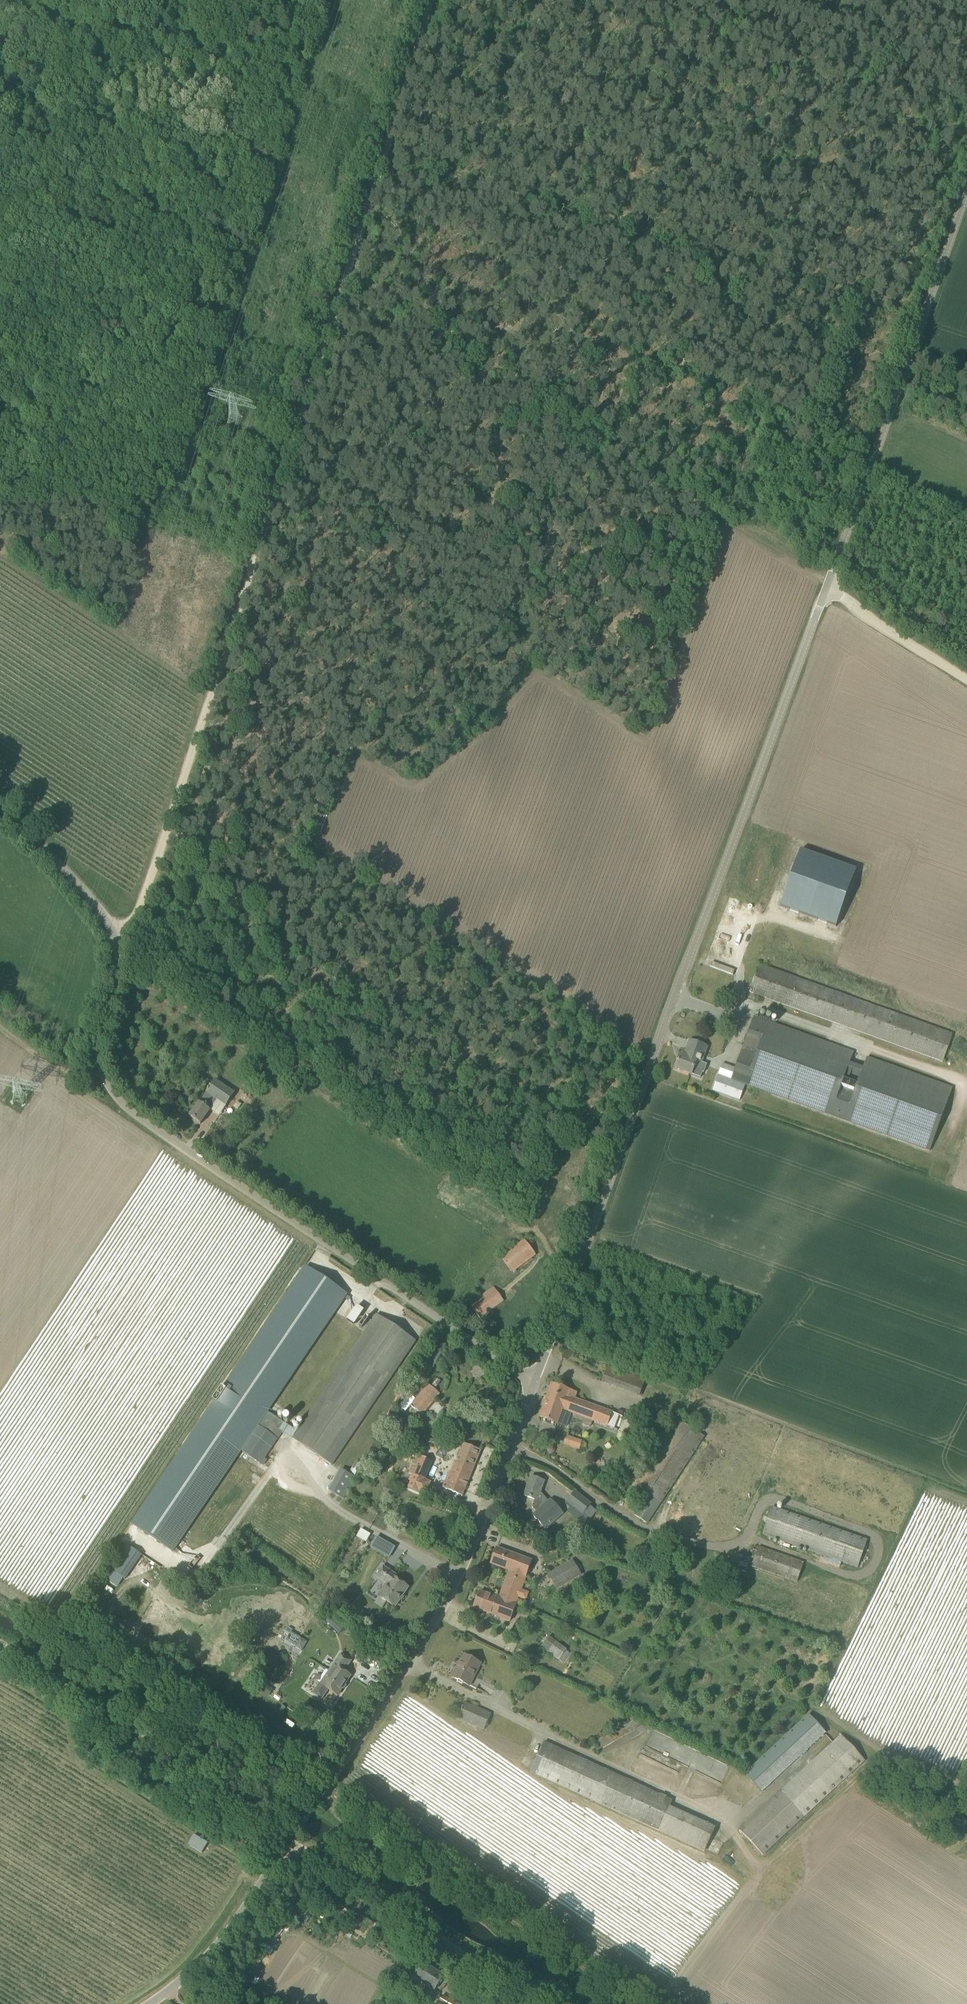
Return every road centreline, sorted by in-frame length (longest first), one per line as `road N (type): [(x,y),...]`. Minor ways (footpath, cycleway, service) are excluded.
road 1 (unclassified): [(533,1382),(966,190)]
road 2 (unclassified): [(533,1382),(116,1099),(97,1055),(123,984),(113,928),(0,798)]
road 3 (track): [(966,678),(655,477),(523,417),(466,351),(342,272)]
road 4 (unclassified): [(150,2003),(222,1939),(410,1664),(458,1576),(533,1382)]
road 5 (track): [(113,928),(146,902),(342,272)]
road 6 (track): [(65,1622),(630,2003)]
road 7 (track): [(738,1001),(943,1074),(961,1090),(936,1165),(750,1098)]
road 8 (track): [(840,288),(382,147)]
road 9 (track): [(509,1452),(537,1458),(629,1525),(728,1551),(777,1499),(869,1533),(874,1554),(853,1574)]
road 10 (track): [(290,1839),(0,1644)]
road 11 (track): [(290,1839),(540,2003)]
road 12 (track): [(342,272),(428,0)]
road 13 (track): [(346,750),(258,665),(224,644)]

